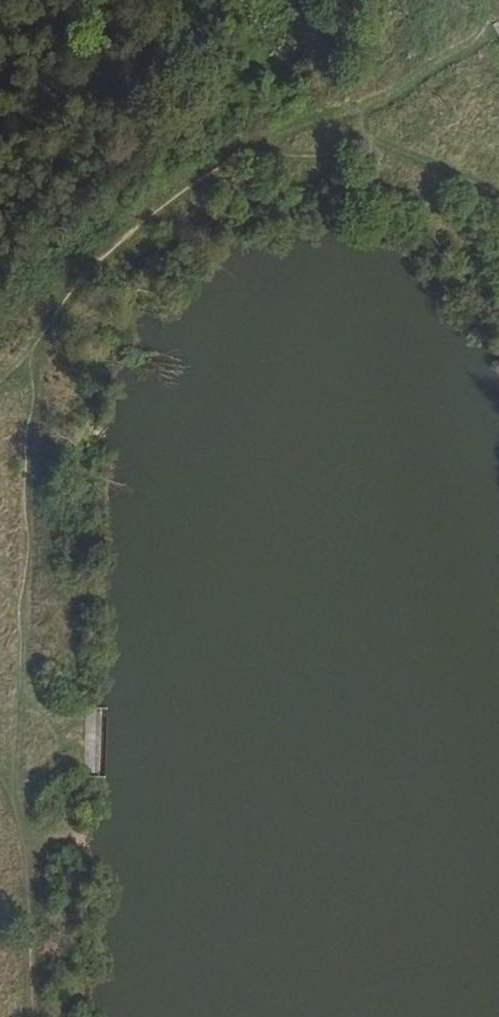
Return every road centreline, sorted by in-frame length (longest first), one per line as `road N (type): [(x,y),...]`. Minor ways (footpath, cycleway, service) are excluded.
road 1 (track): [(23,358),(42,426),(17,752),(36,1016)]

